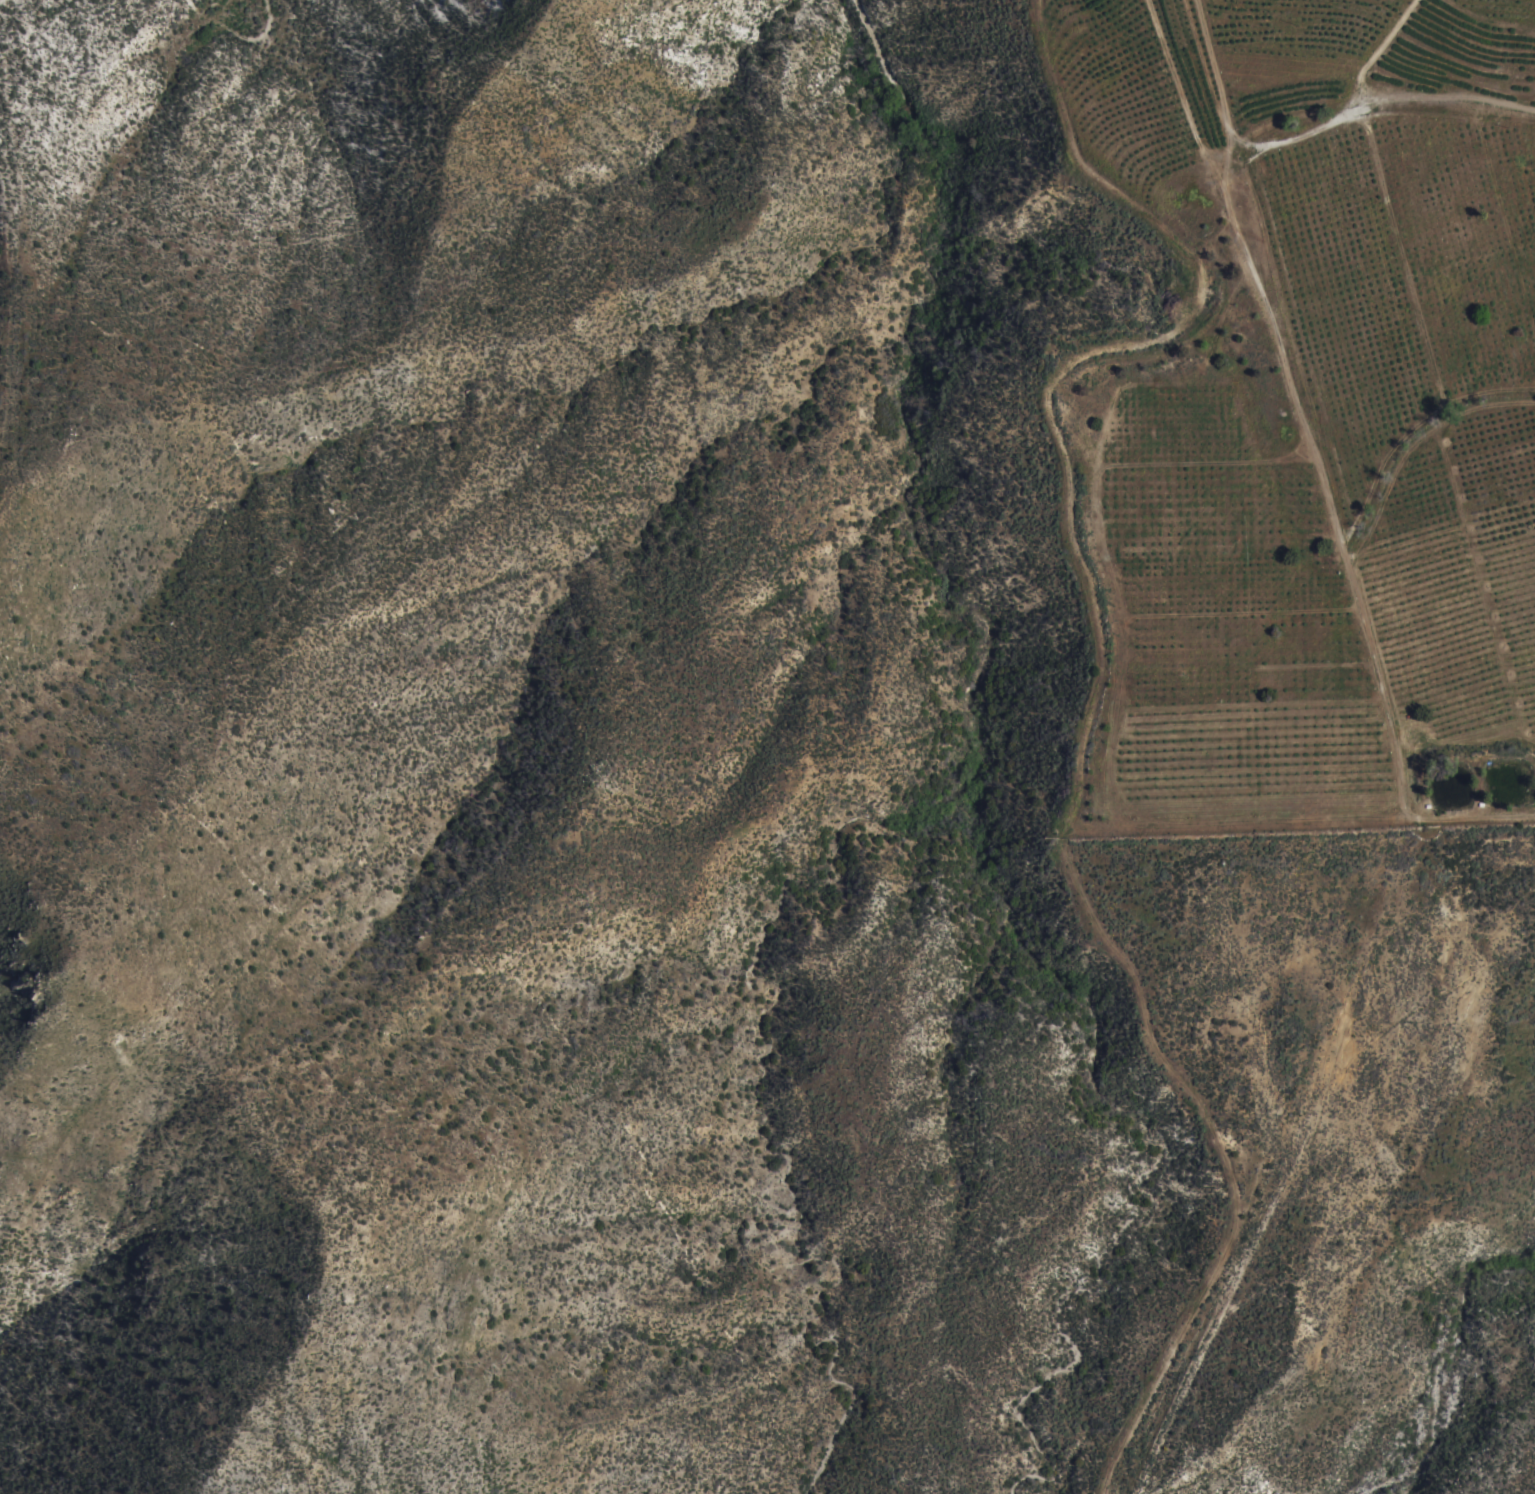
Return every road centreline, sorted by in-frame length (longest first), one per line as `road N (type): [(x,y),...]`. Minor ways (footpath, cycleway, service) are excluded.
road 1 (track): [(1044,0),(1073,137),(1183,244),(1205,276),(1189,322),(1155,342),(1098,350),(1054,385),(1080,545),(1108,646),(1070,837)]
road 2 (track): [(1070,837),(1225,1140),(1245,1201),(1223,1259),(1109,1471),(1105,1493)]

